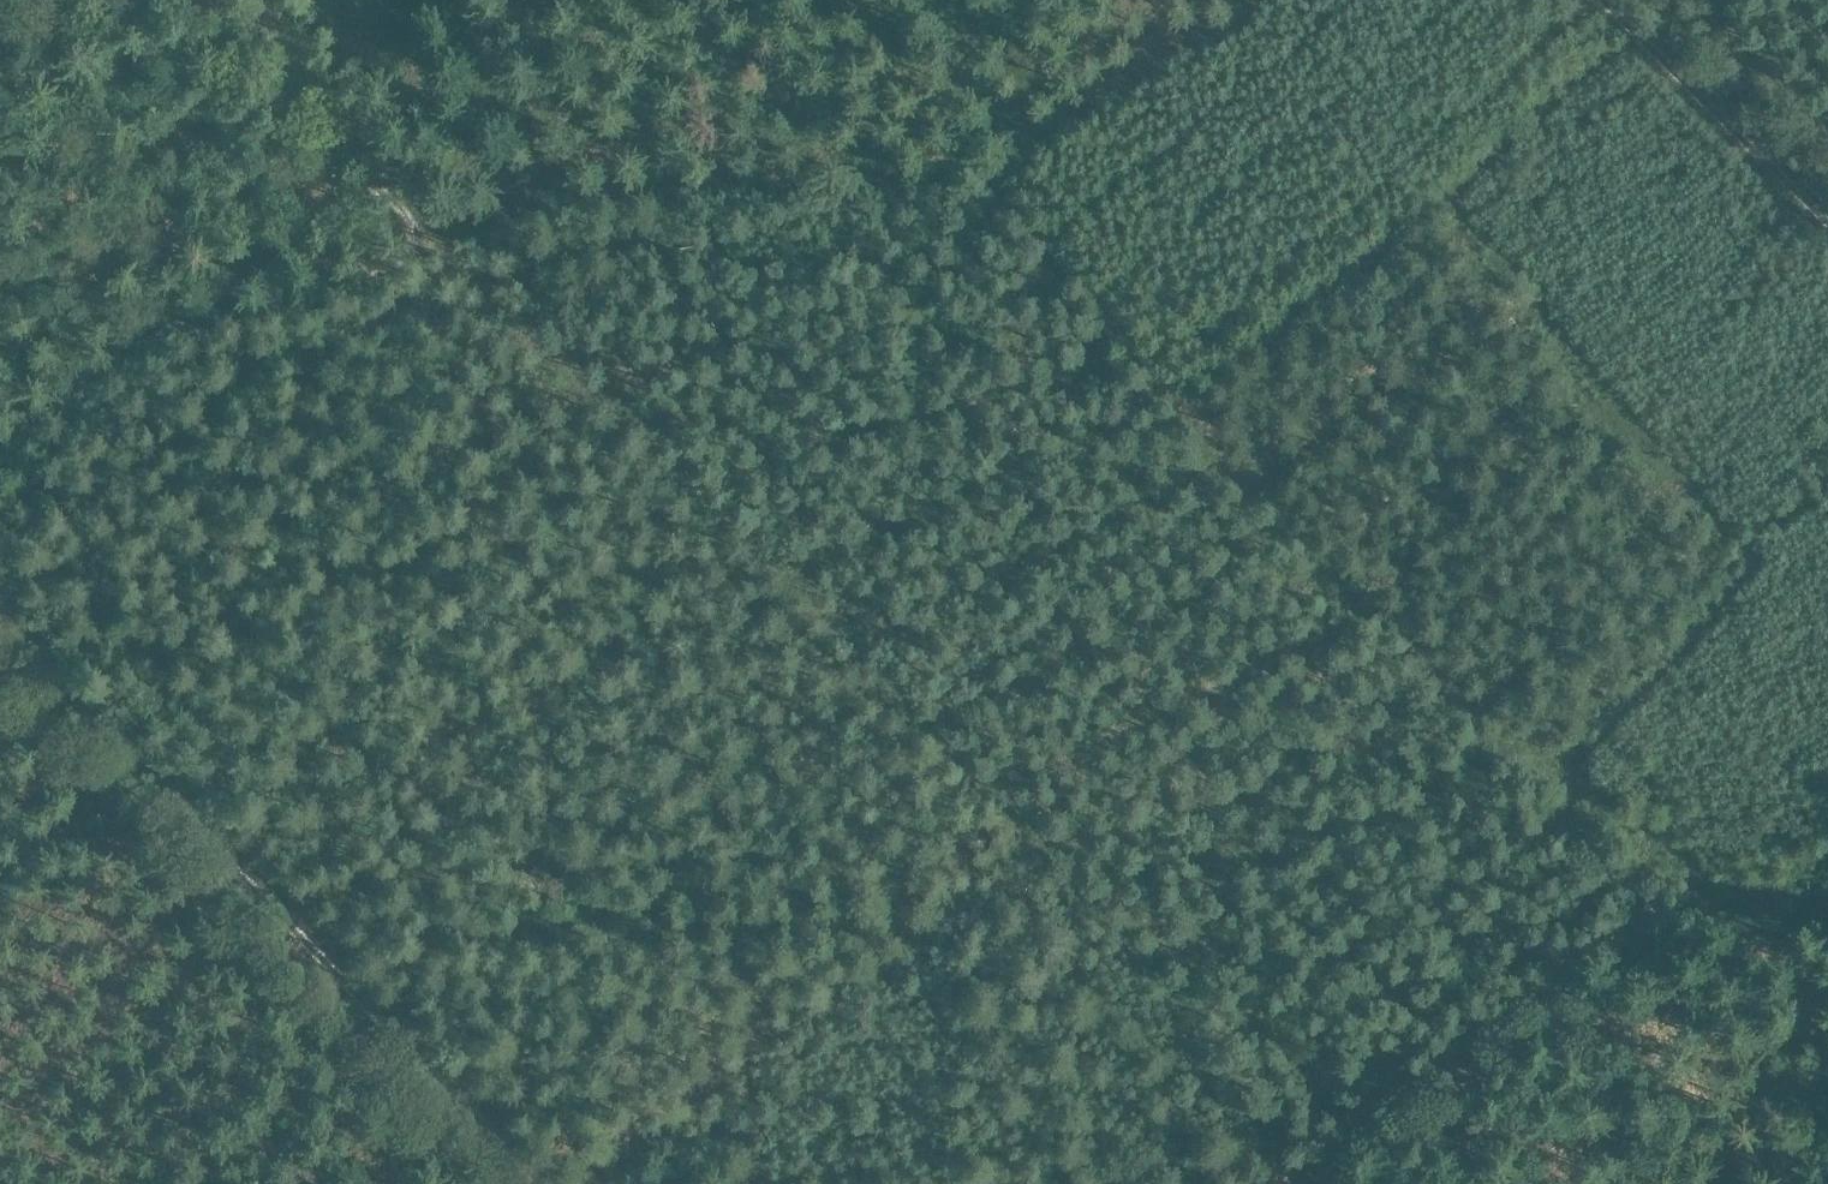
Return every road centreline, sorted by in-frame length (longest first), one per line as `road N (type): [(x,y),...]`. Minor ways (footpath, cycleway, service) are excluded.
road 1 (track): [(0,629),(544,1183)]
road 2 (track): [(1827,217),(1608,0)]

